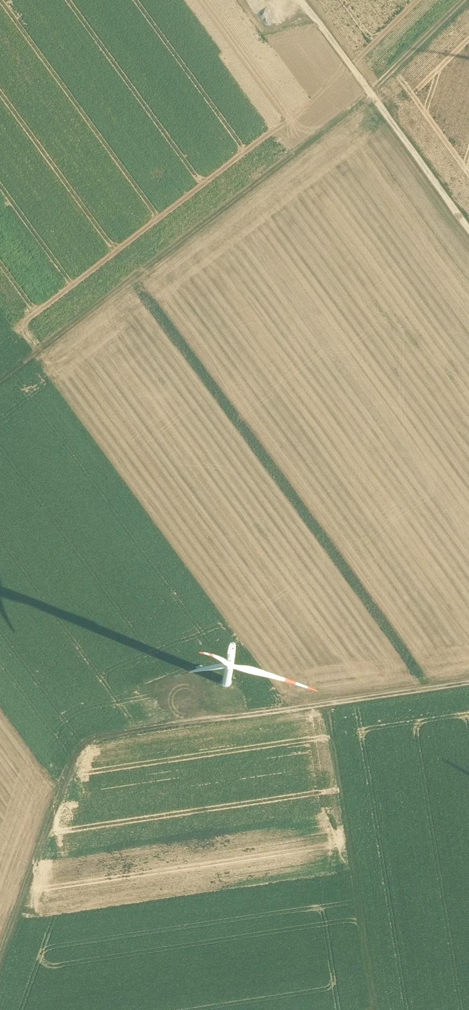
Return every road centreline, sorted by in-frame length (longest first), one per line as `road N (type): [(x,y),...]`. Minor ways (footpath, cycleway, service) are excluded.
road 1 (track): [(468,683),(83,745),(0,965)]
road 2 (track): [(0,383),(373,96)]
road 3 (track): [(376,1009),(325,705)]
road 4 (track): [(371,93),(464,0)]

